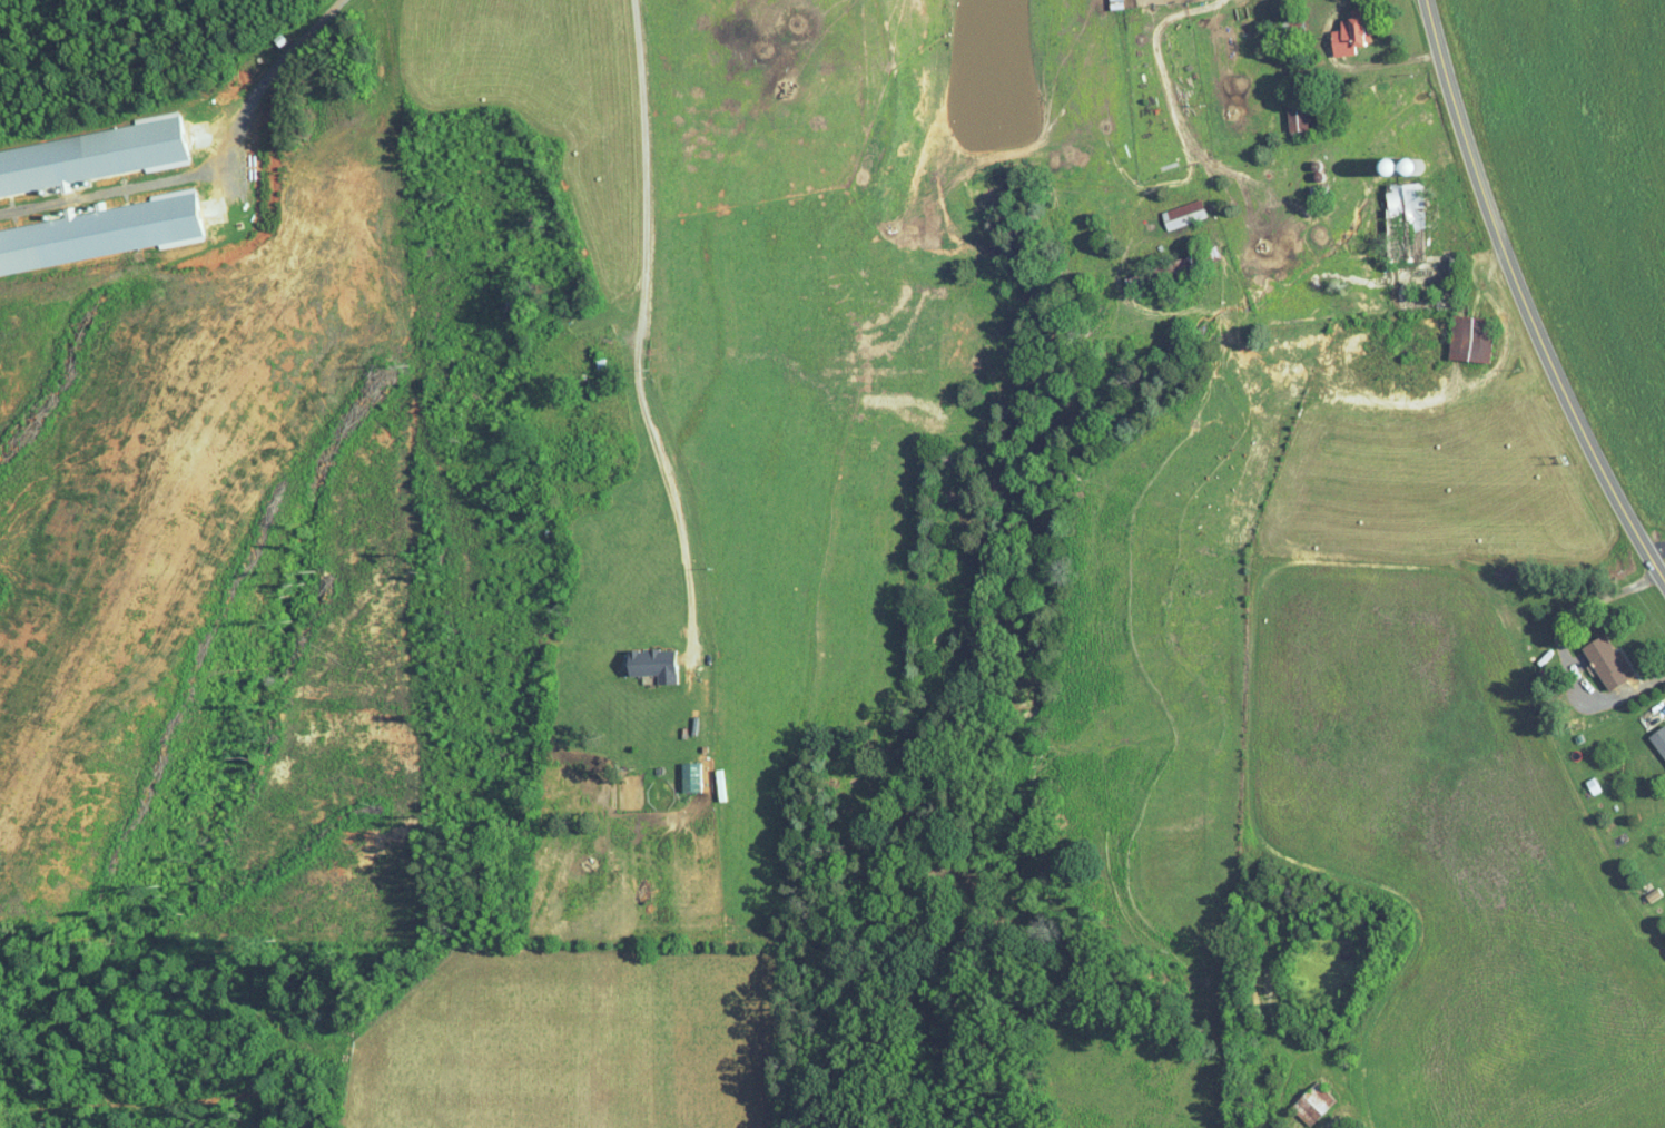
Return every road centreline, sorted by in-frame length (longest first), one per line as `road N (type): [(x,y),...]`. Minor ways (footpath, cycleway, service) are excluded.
road 1 (secondary): [(1664,581),(1573,412),(1499,241),(1427,0)]
road 2 (residential): [(633,0),(646,188),(639,375),(651,422)]

